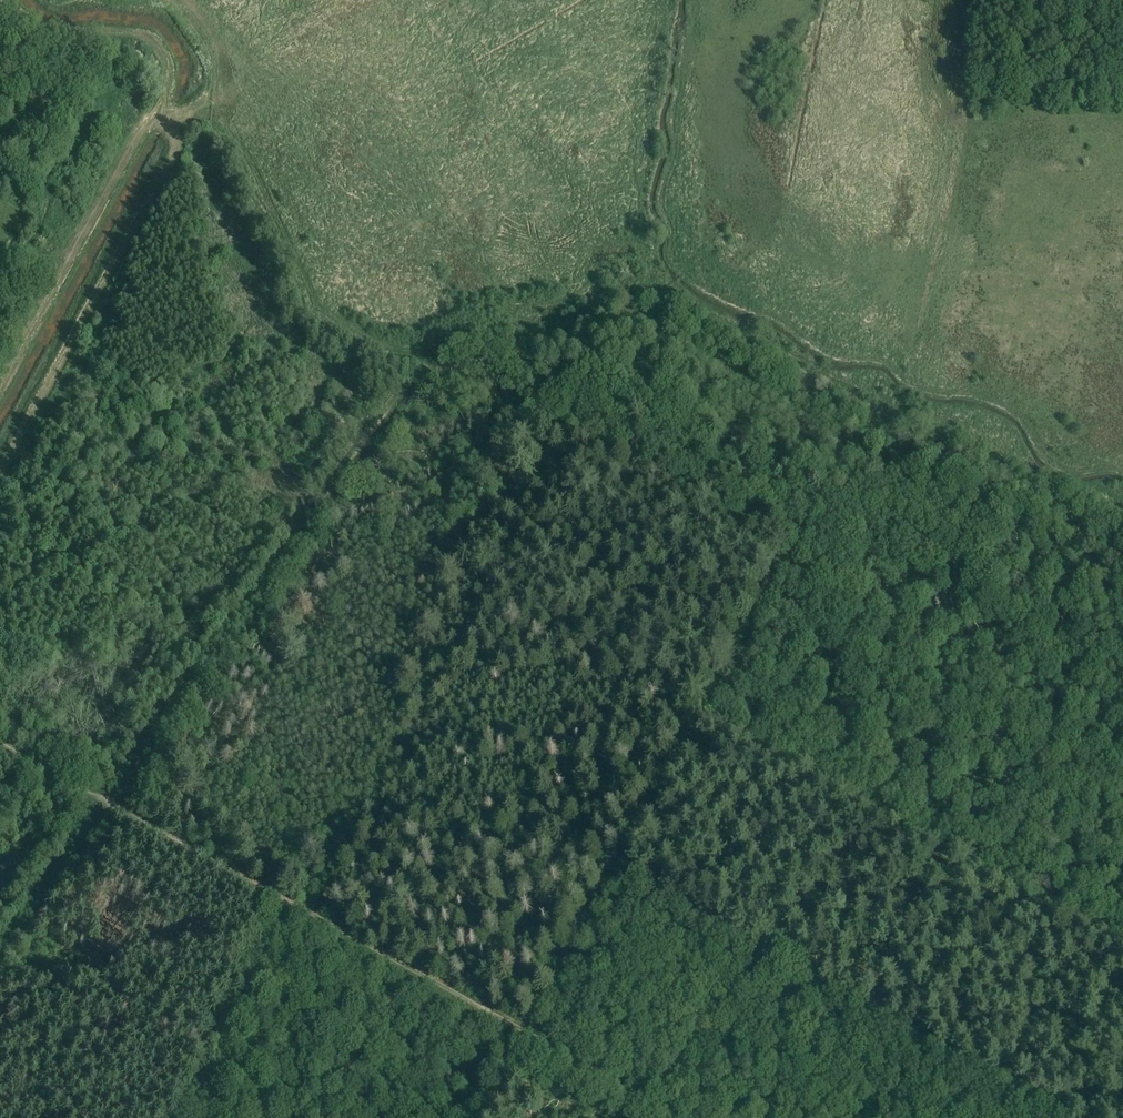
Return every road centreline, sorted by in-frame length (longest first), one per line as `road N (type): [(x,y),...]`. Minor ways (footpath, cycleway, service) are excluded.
road 1 (track): [(0,742),(673,1117)]
road 2 (track): [(0,472),(177,154),(177,125),(168,117),(140,125),(0,382)]
road 3 (track): [(10,0),(54,33),(146,35),(167,59),(165,116)]
road 4 (track): [(177,125),(215,94),(219,55),(182,0)]
road 5 (track): [(0,275),(35,209),(0,164)]

